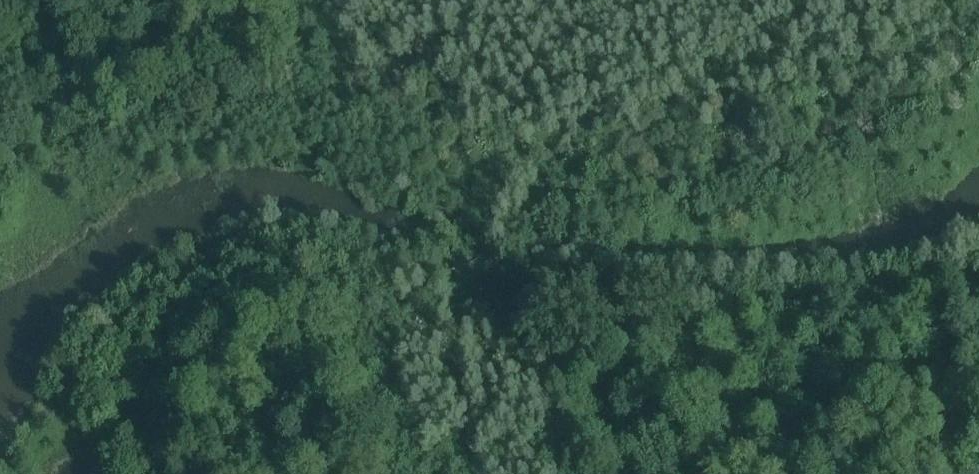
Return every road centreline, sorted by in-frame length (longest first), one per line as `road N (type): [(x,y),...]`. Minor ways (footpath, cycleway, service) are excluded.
road 1 (track): [(478,473),(445,291),(476,221),(570,107),(842,0)]

